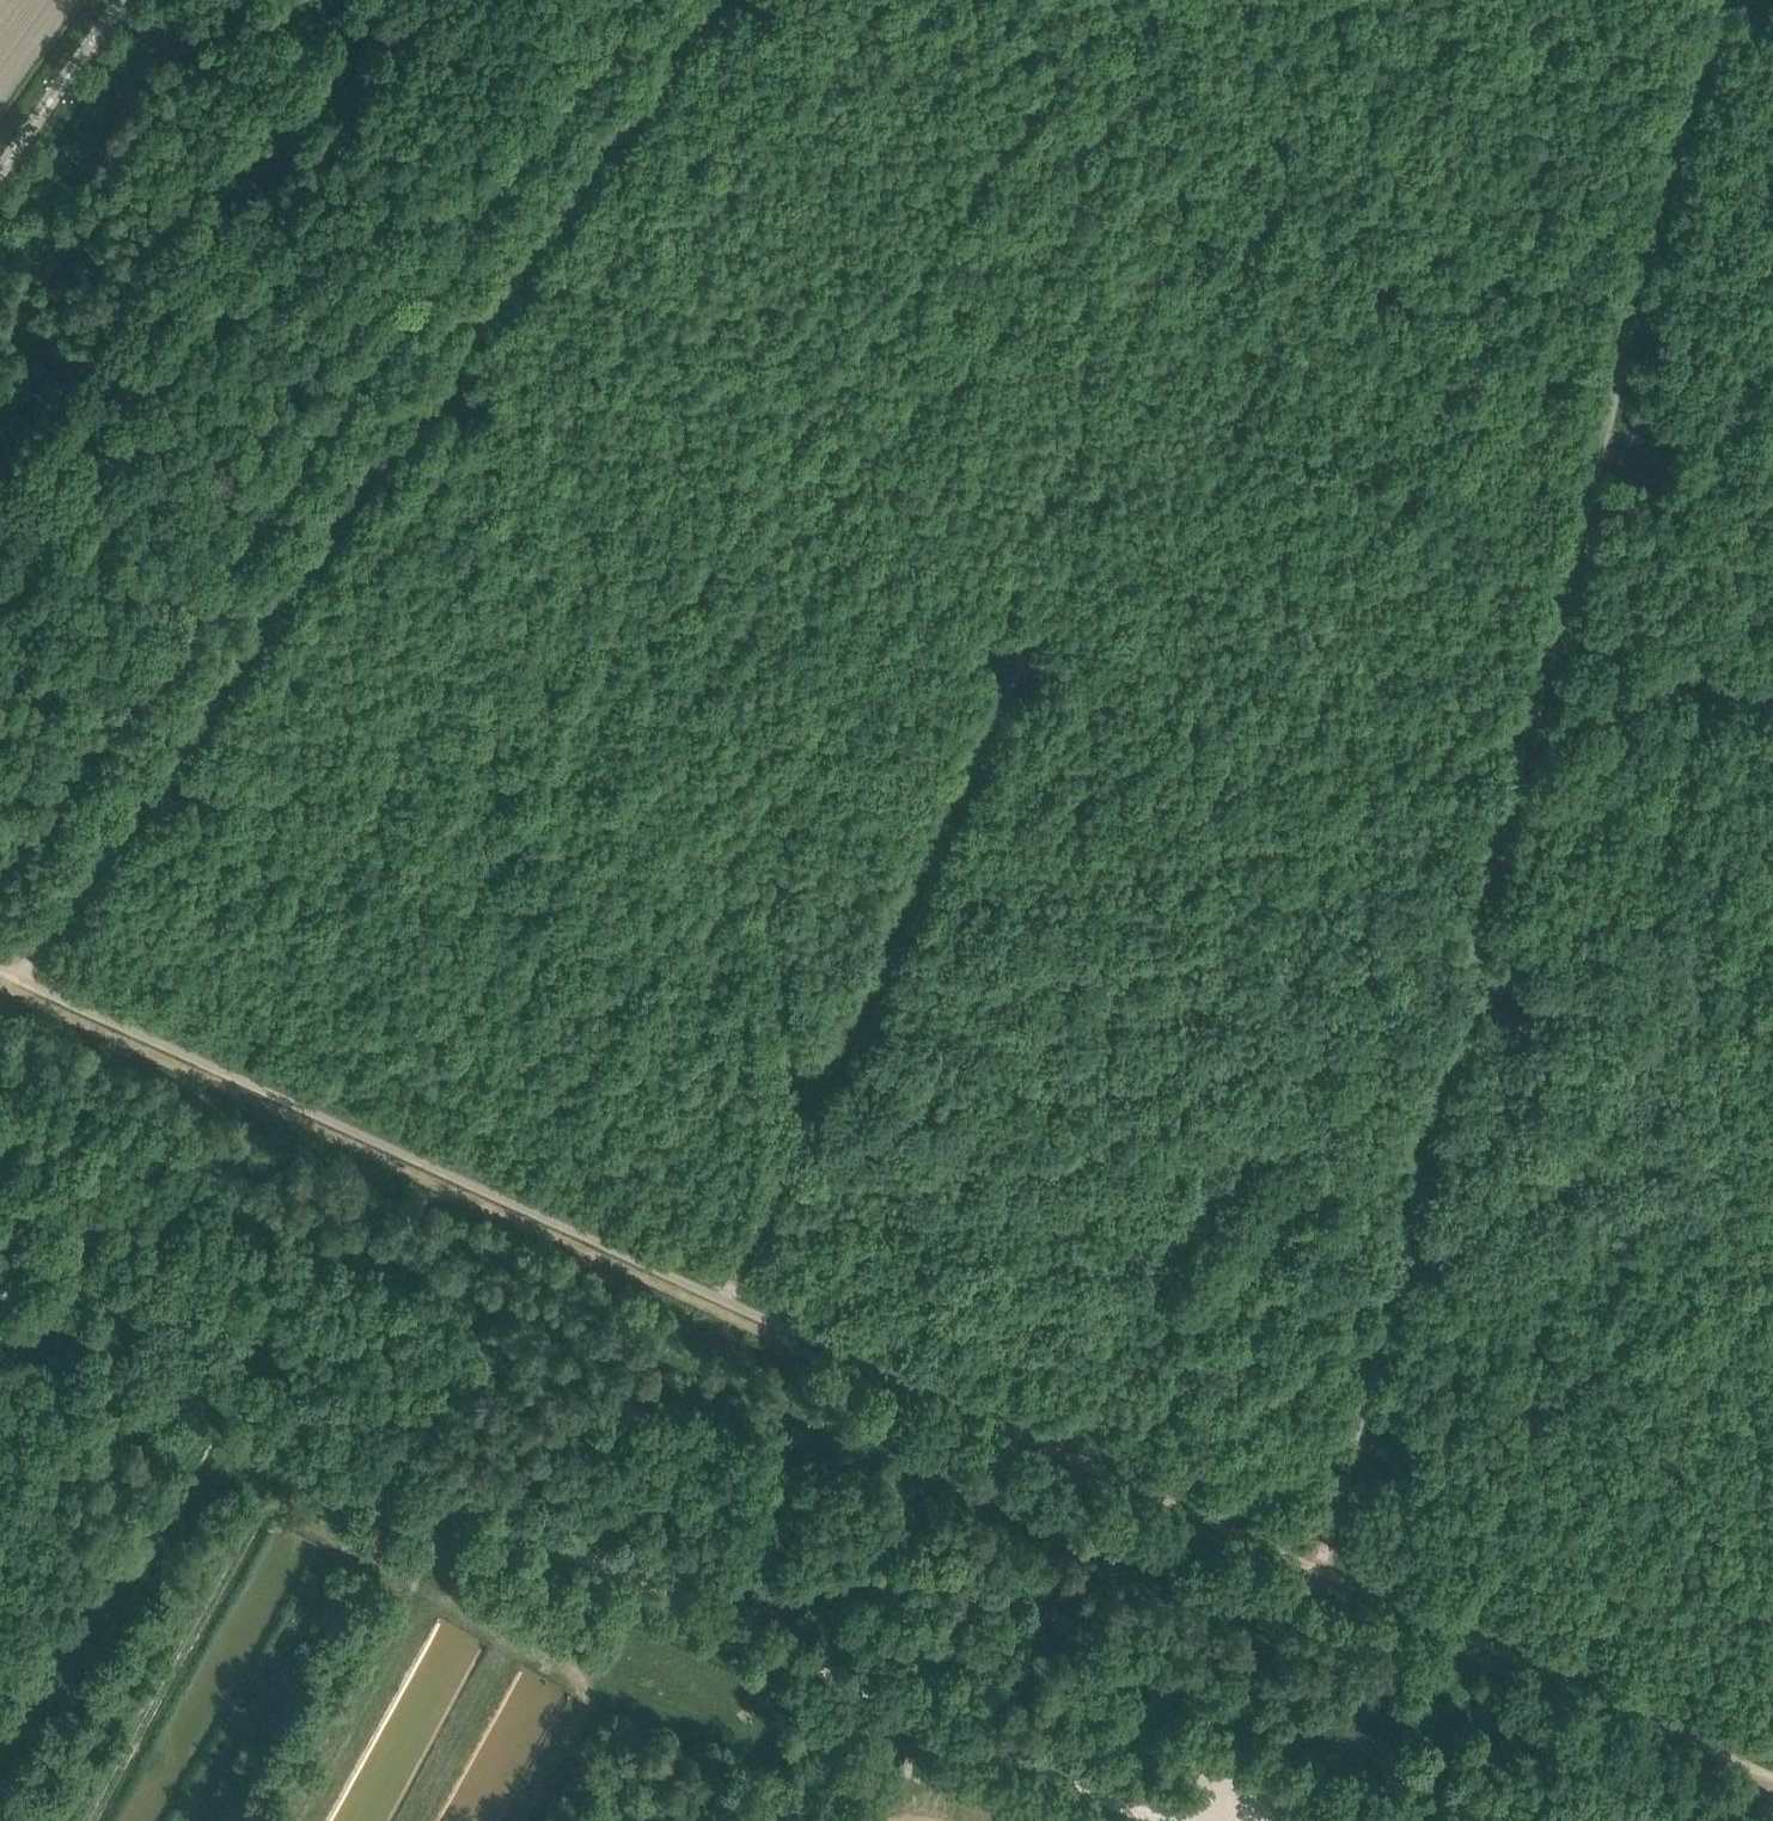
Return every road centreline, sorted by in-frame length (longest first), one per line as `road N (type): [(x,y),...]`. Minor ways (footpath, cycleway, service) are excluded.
road 1 (track): [(1404,1606),(1331,1820)]
road 2 (unclassified): [(0,173),(125,0)]

